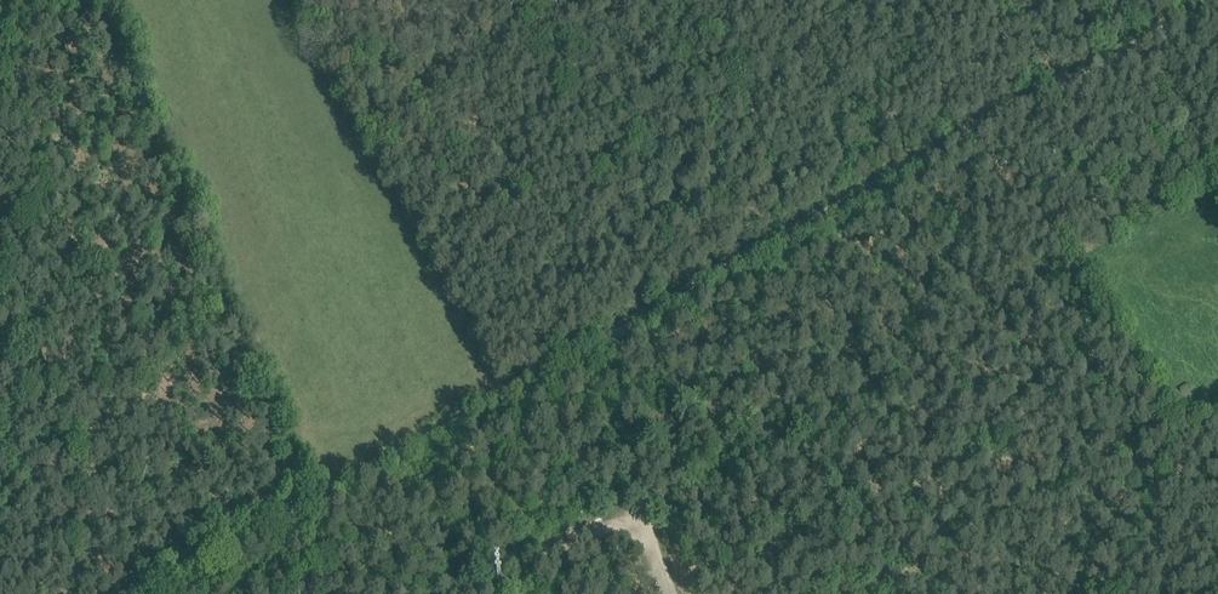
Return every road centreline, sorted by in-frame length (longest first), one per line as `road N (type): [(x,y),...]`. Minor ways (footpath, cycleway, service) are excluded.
road 1 (track): [(878,593),(1155,439)]
road 2 (track): [(1182,593),(1184,571),(1156,522),(1162,461),(1155,439)]

